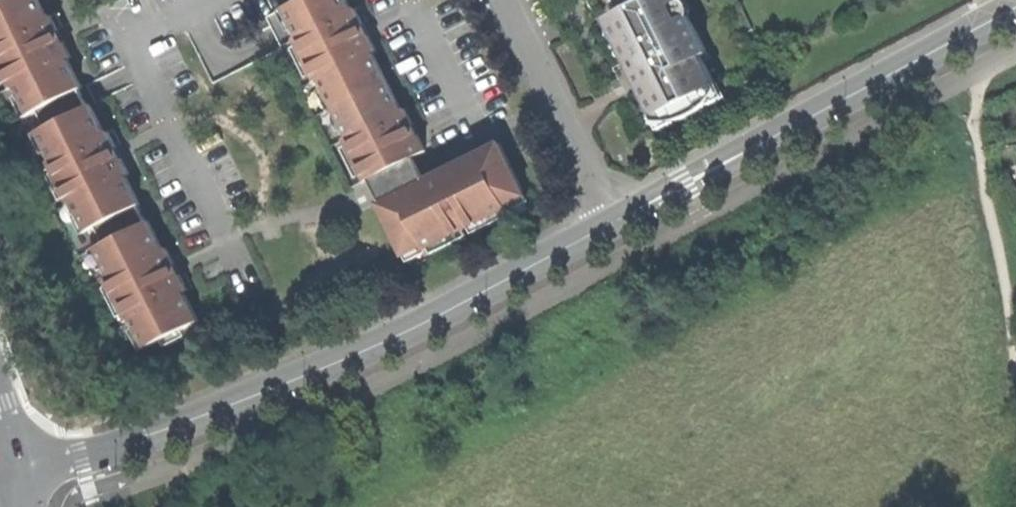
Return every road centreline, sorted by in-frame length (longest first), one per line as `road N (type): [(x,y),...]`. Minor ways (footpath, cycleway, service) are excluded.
road 1 (tertiary): [(615,219),(417,327),(235,405),(13,481)]
road 2 (tertiary): [(1015,3),(615,219)]
road 3 (residential): [(615,219),(507,0)]

